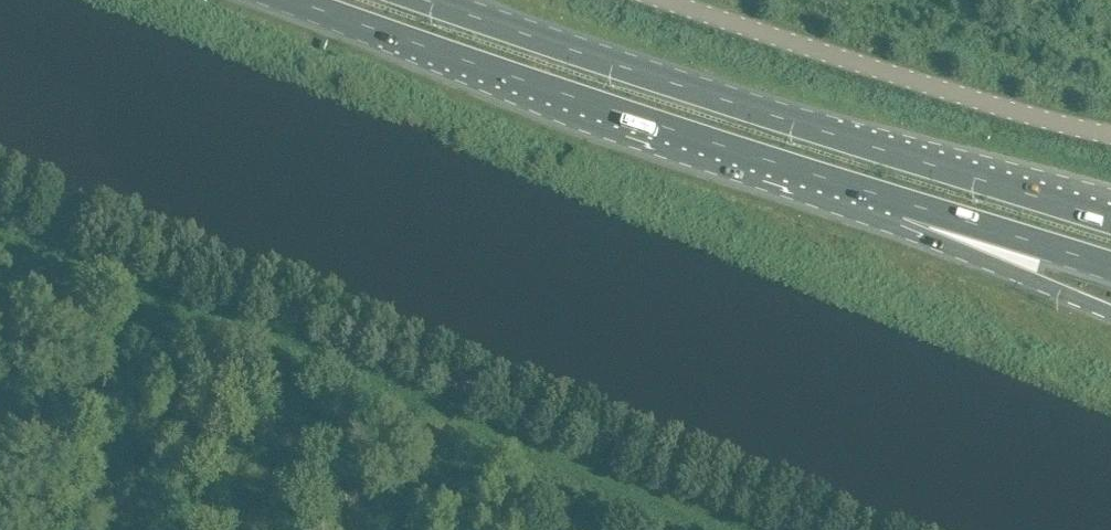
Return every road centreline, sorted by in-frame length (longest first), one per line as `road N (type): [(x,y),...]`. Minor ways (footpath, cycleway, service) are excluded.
road 1 (trunk): [(1110,218),(430,0)]
road 2 (trunk): [(298,0),(812,174)]
road 3 (unclassified): [(667,0),(916,83),(1110,135)]
road 4 (trunk): [(812,174),(1110,314)]
road 5 (trunk): [(812,174),(1110,270)]

